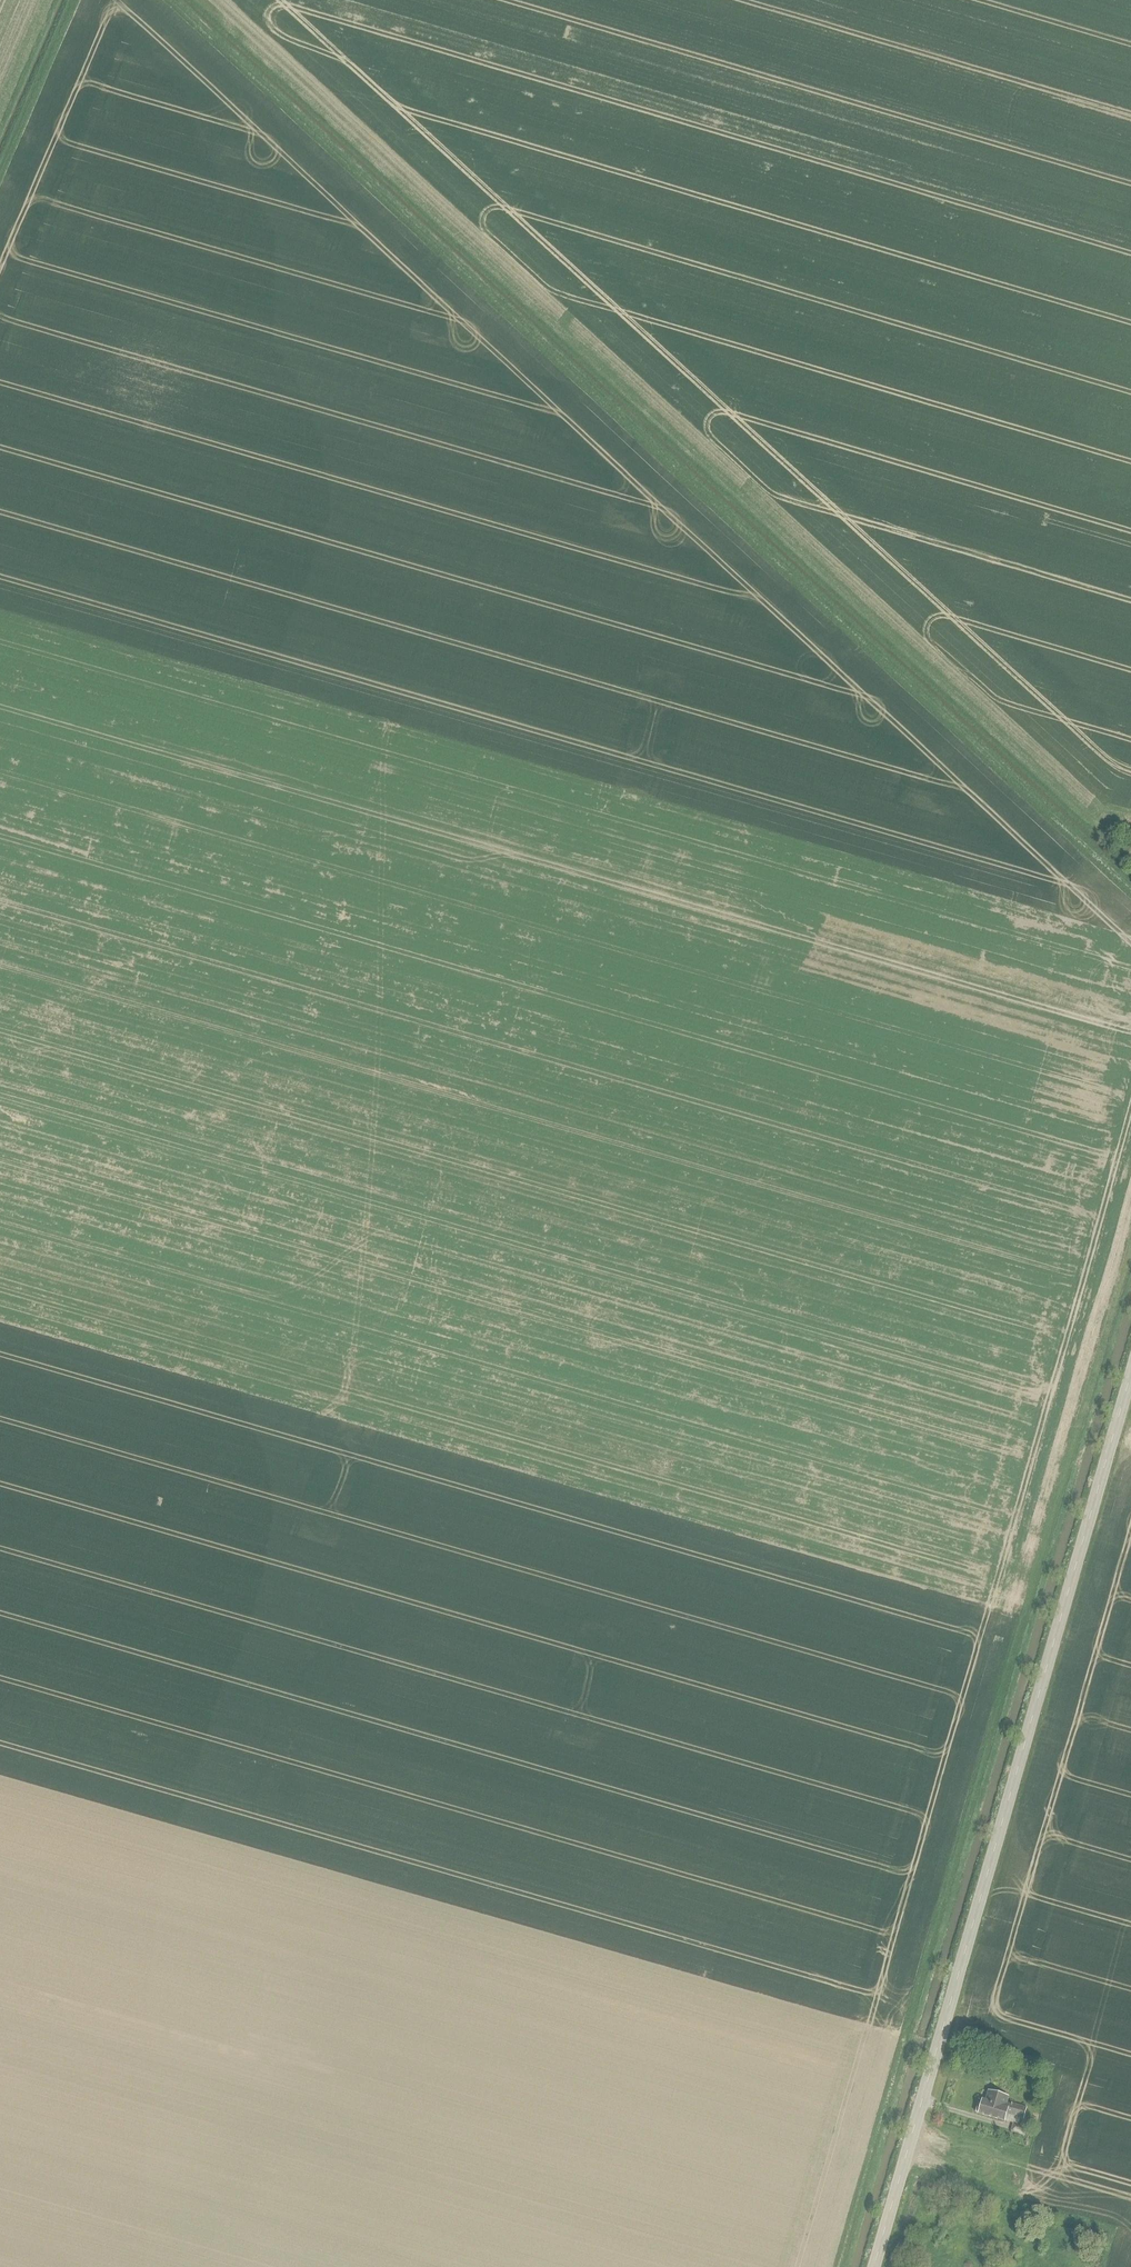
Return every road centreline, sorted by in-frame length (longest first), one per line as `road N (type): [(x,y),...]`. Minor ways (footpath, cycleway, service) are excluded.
road 1 (tertiary): [(874,2266),(1130,1378)]

